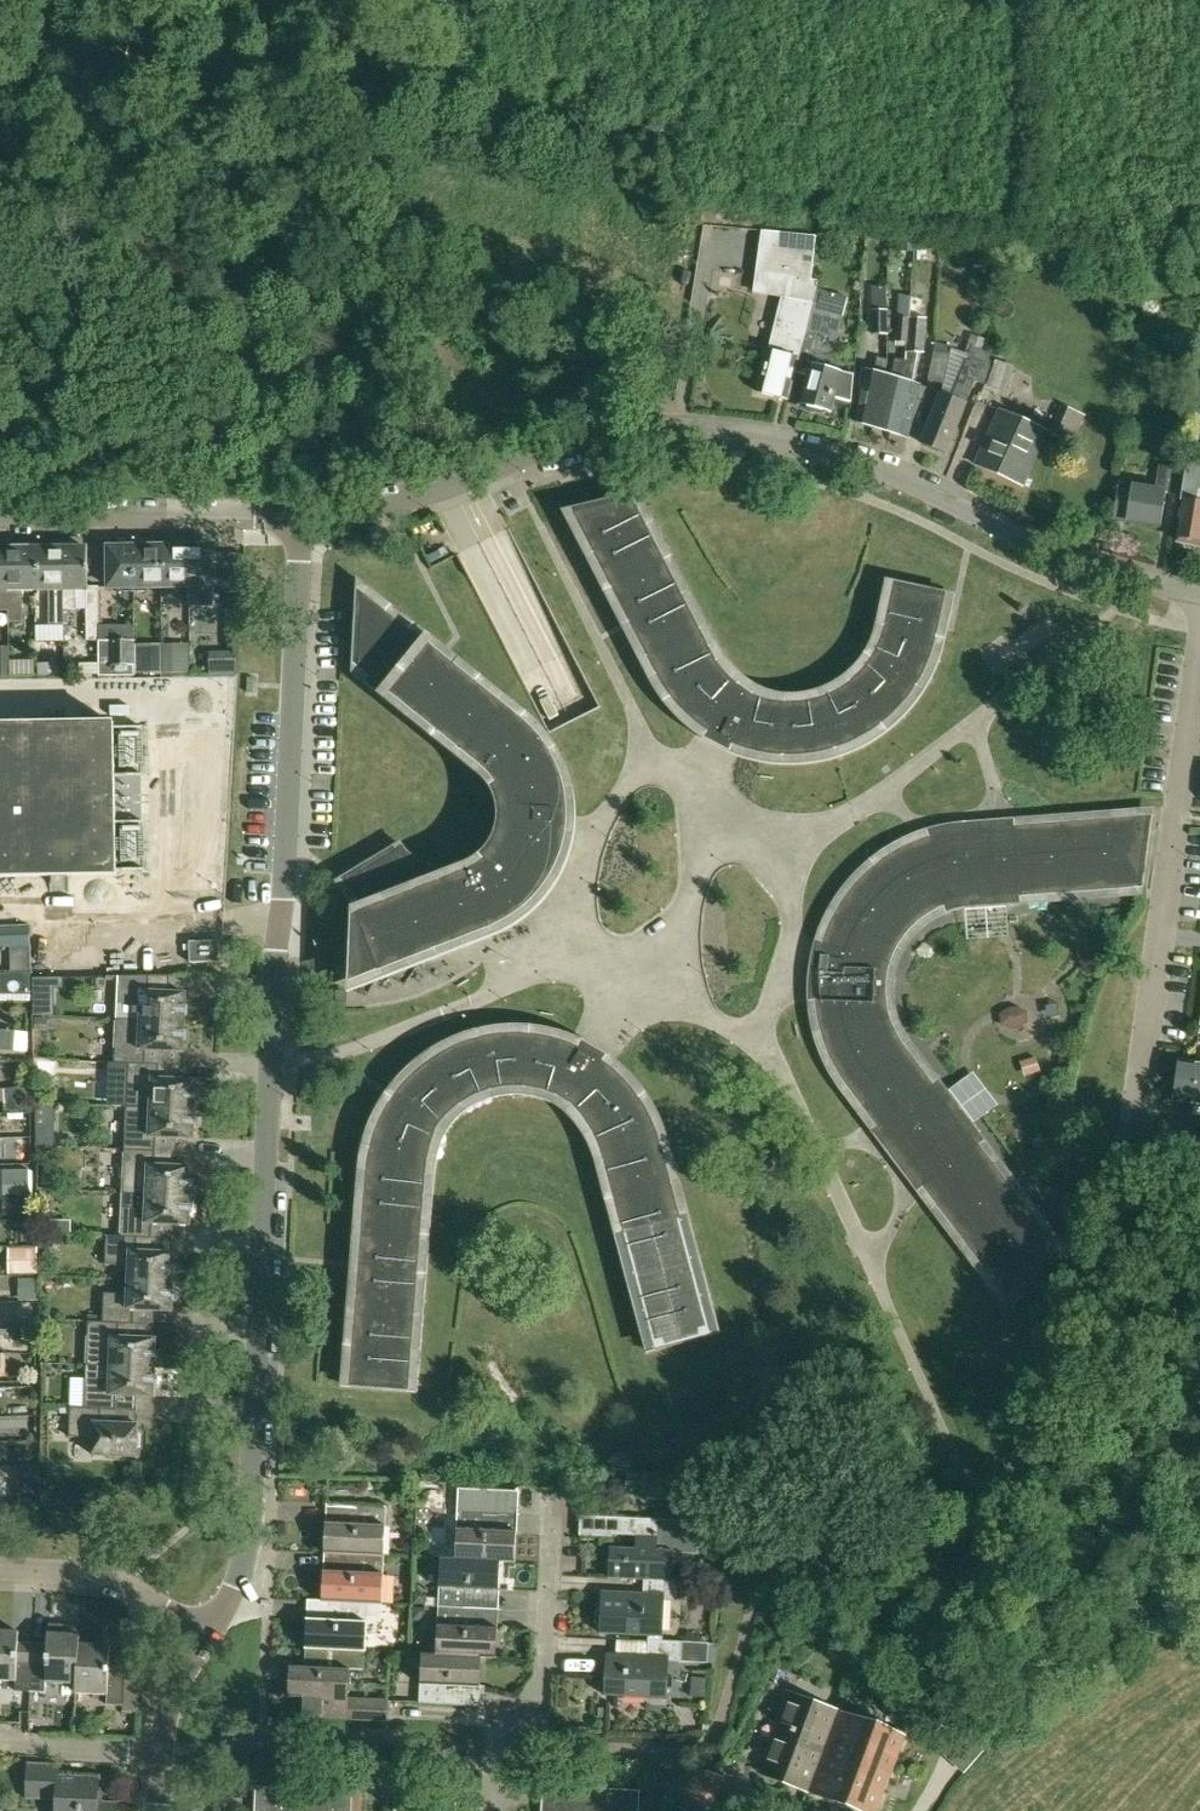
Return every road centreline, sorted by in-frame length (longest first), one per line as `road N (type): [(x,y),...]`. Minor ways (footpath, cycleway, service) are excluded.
road 1 (unclassified): [(209,1643),(257,1559),(306,517)]
road 2 (residential): [(1199,604),(1138,589),(834,460),(678,436),(585,449),(306,517)]
road 3 (residential): [(1138,1103),(1154,1045),(1199,664)]
road 4 (residential): [(556,1502),(548,1666),(529,1704),(504,1719),(497,1810)]
road 5 (residential): [(306,517),(0,511)]
road 6 (unclassified): [(209,1643),(120,1585),(83,1575),(0,1572)]
road 7 (residential): [(163,1745),(0,1741)]

